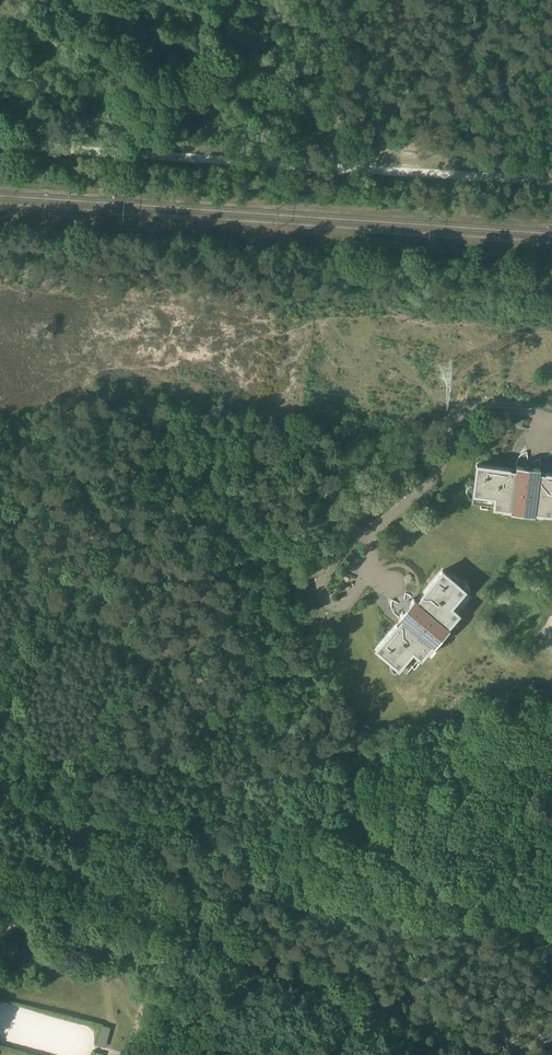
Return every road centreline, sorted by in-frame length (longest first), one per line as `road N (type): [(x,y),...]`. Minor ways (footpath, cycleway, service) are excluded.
road 1 (unclassified): [(551,1043),(351,916),(0,791)]
road 2 (unclassified): [(551,180),(0,150)]

